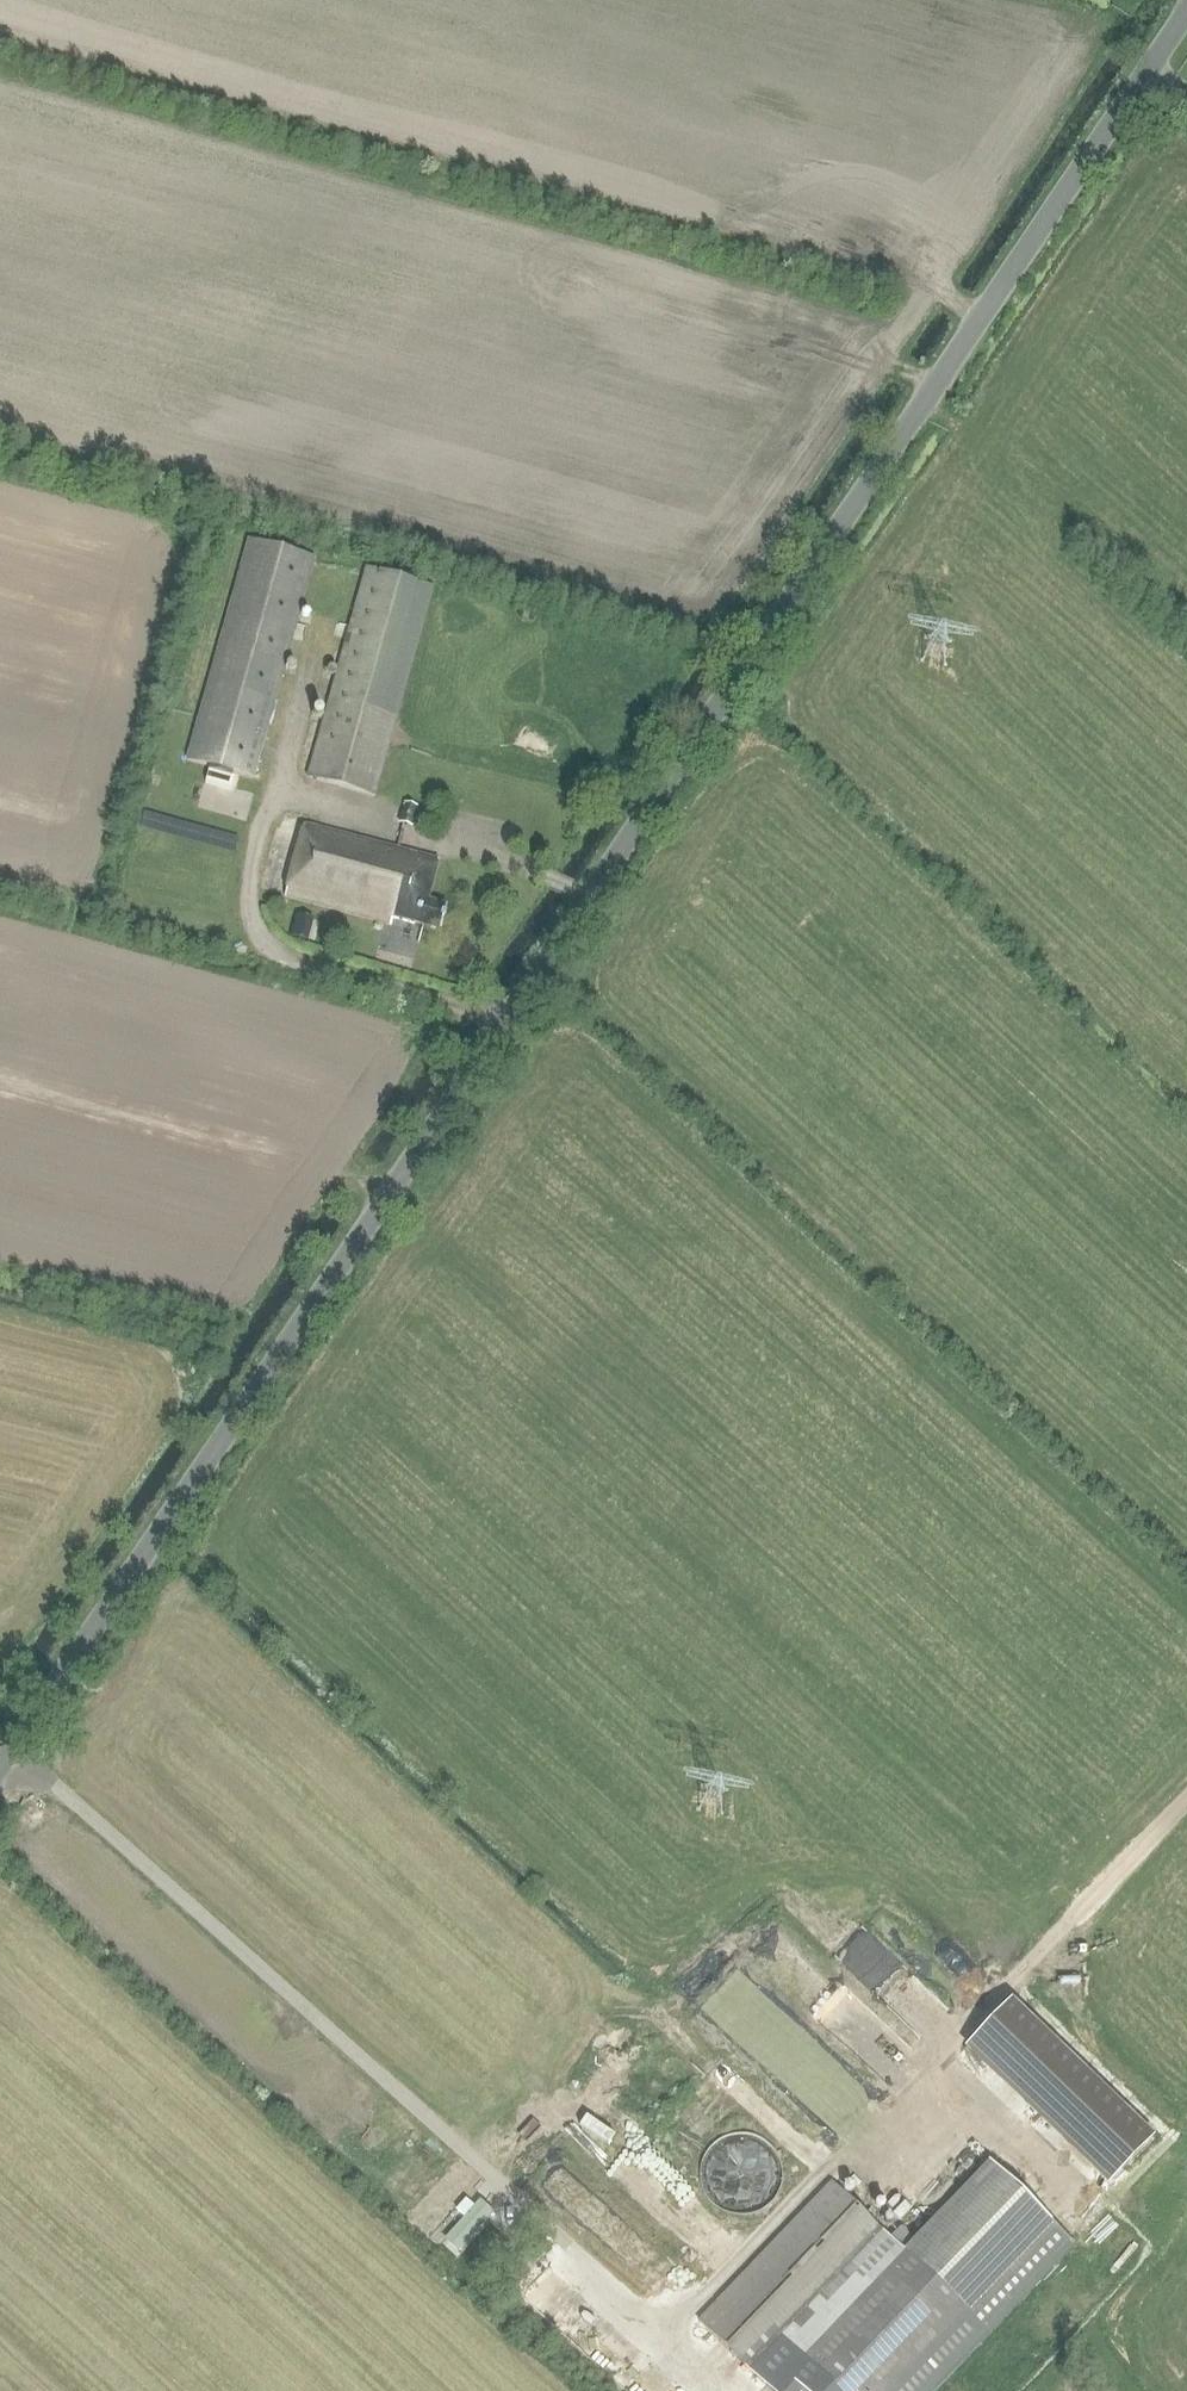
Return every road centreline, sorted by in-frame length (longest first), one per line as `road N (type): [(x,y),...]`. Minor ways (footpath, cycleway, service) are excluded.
road 1 (unclassified): [(0,1759),(1186,9)]

